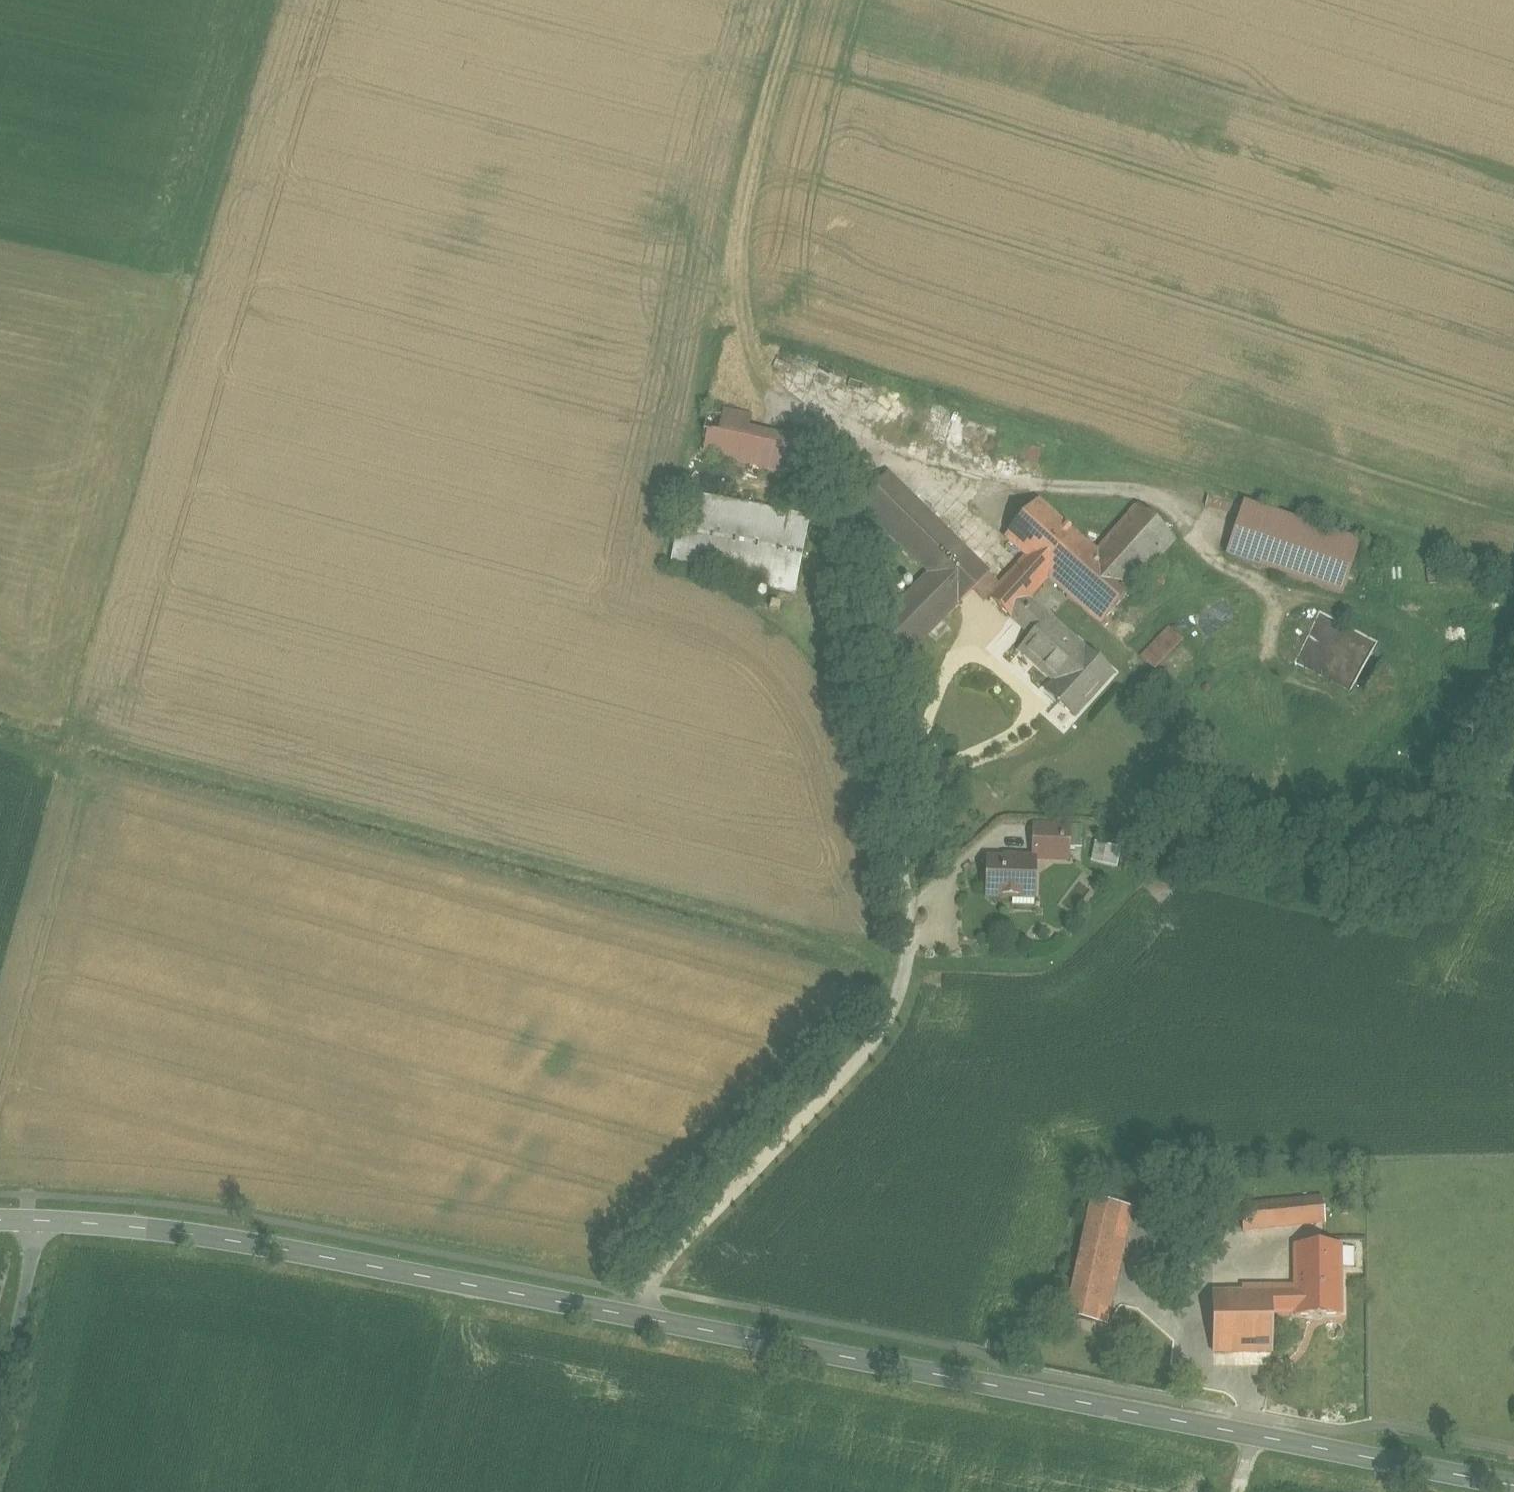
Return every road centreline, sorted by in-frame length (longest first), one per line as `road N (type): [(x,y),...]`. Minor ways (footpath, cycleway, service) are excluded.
road 1 (tertiary): [(1513,1483),(194,1233),(34,1222)]
road 2 (unclassified): [(0,1413),(31,1293),(34,1222)]

